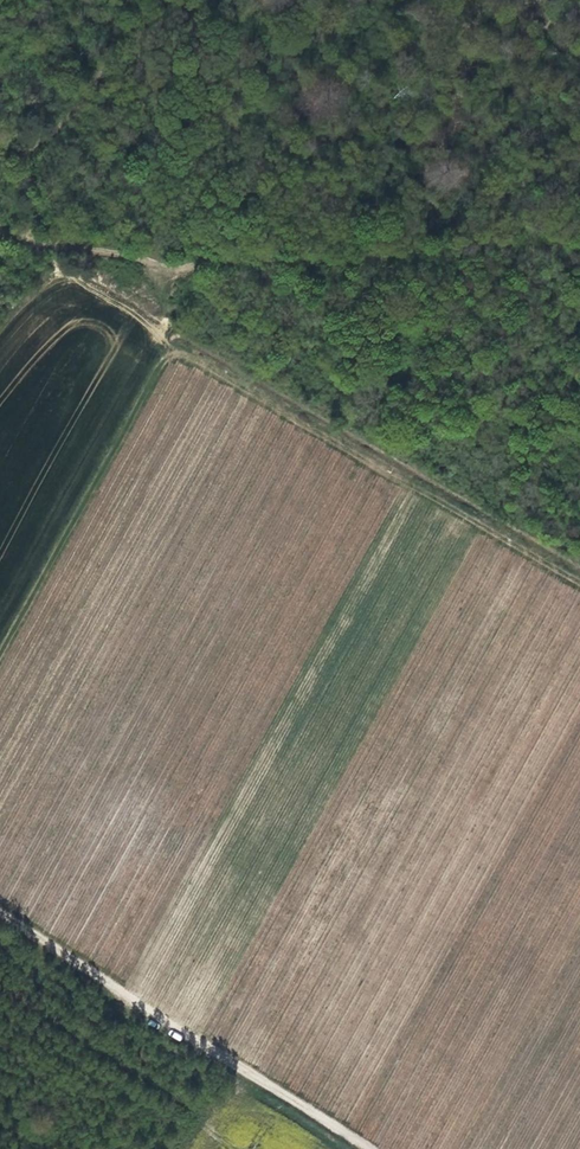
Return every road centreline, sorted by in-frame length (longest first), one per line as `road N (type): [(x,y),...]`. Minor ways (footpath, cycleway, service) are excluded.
road 1 (track): [(0,912),(374,1148)]
road 2 (track): [(186,273),(166,348),(0,652)]
road 3 (track): [(0,233),(186,273)]

